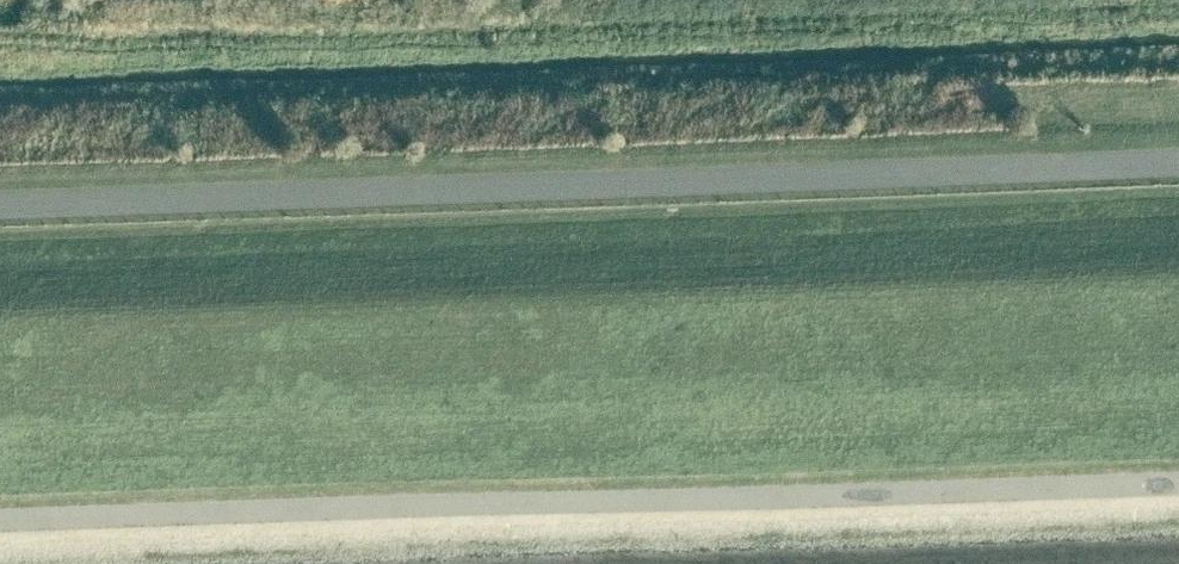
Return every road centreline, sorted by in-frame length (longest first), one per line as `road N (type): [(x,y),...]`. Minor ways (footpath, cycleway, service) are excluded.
road 1 (residential): [(1178,163),(0,209)]
road 2 (track): [(1178,480),(0,520)]

